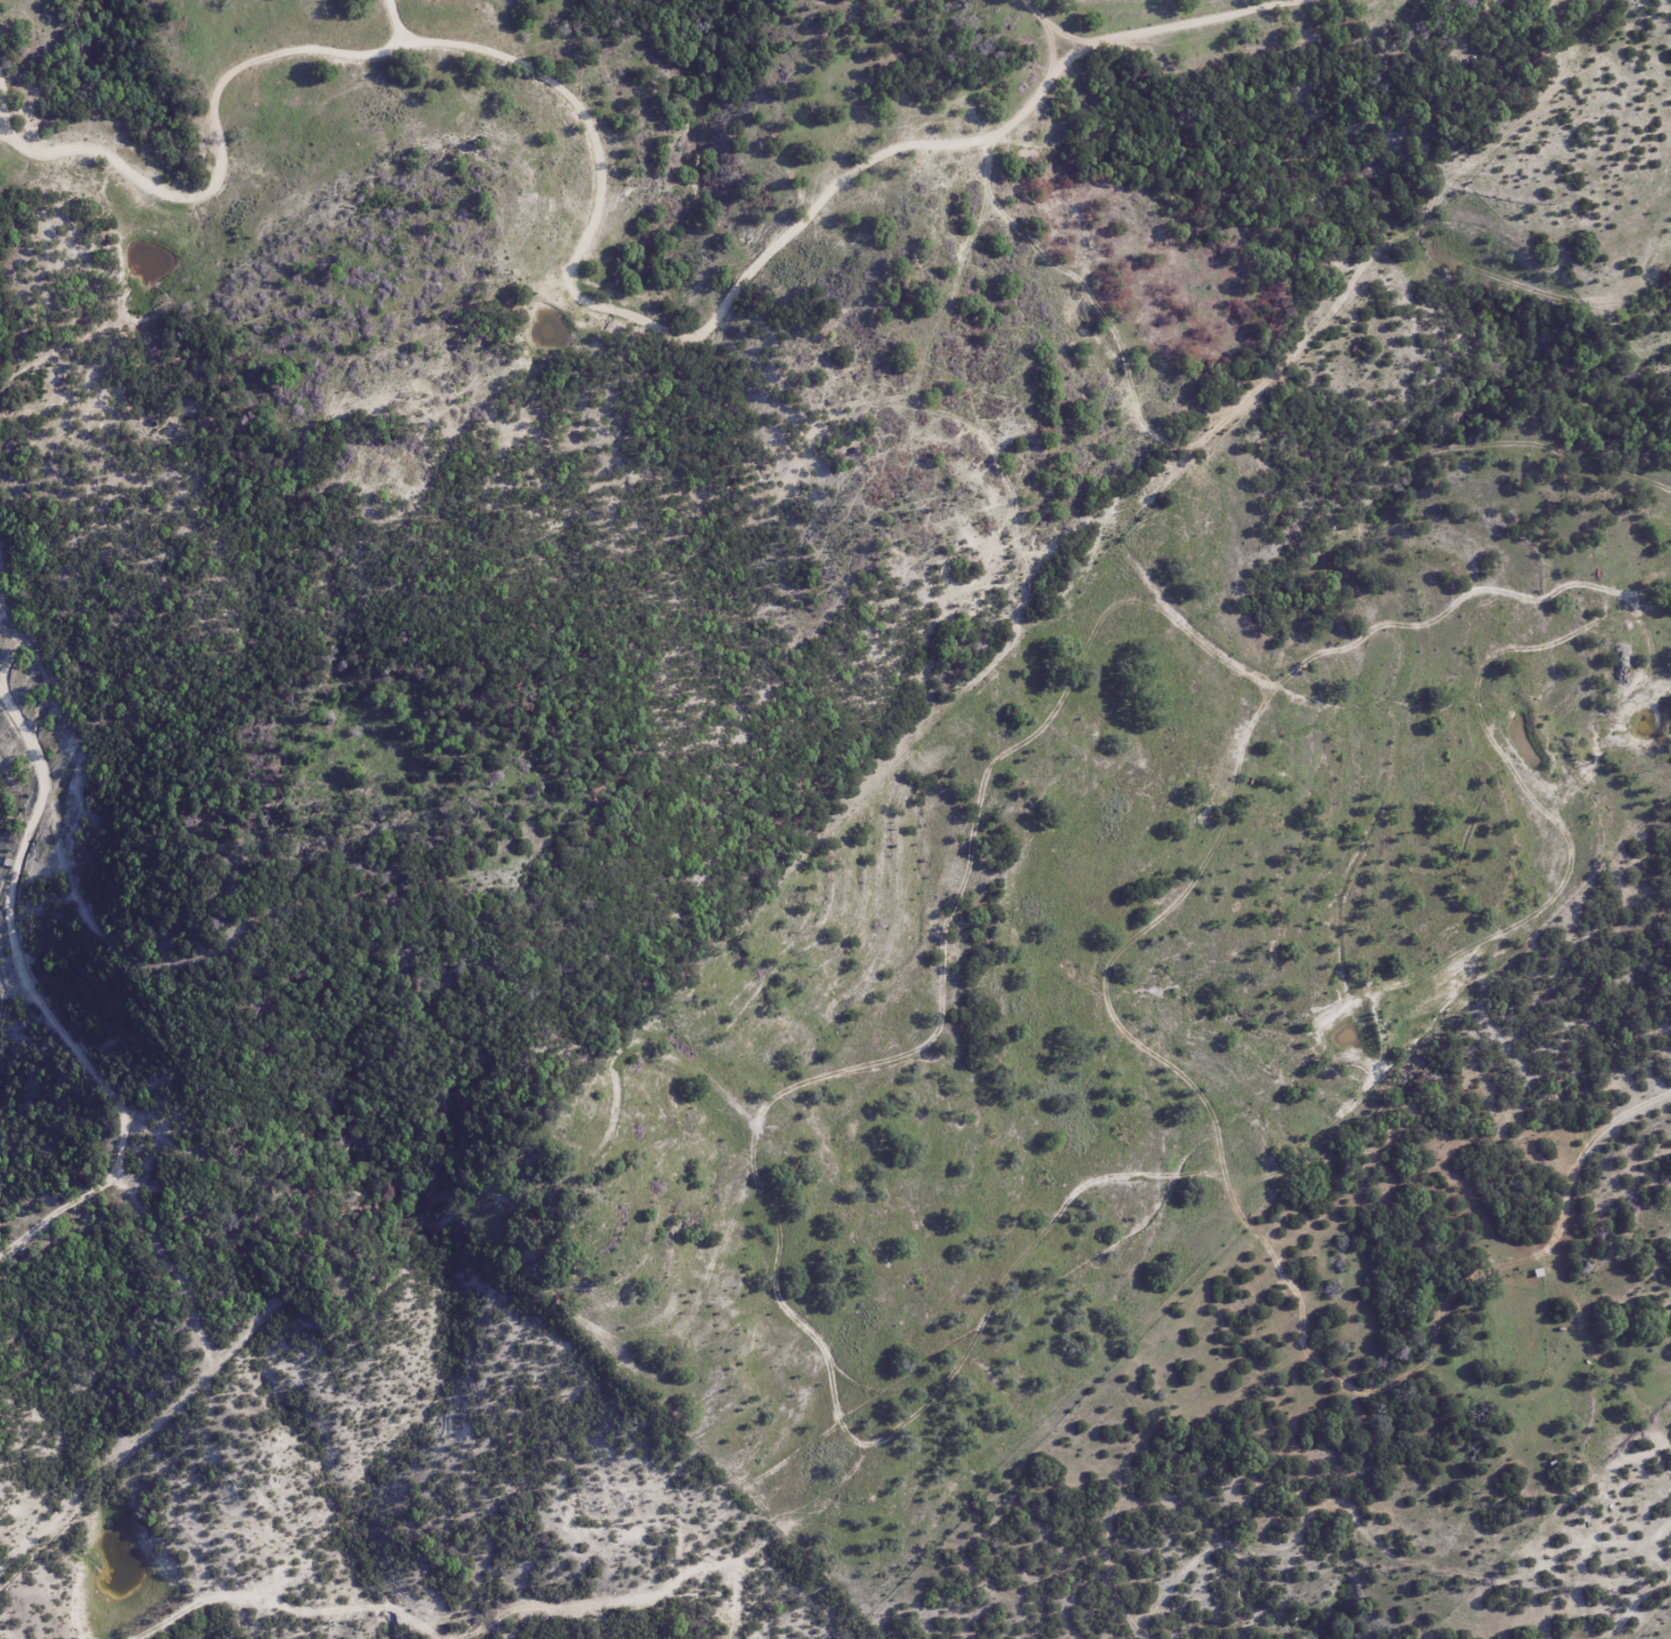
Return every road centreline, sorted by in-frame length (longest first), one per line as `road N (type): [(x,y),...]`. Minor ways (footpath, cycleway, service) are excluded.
road 1 (residential): [(401,36),(501,52),(557,77),(595,118),(607,157),(604,273),(611,300),(624,319),(695,328),(725,314),(850,183),(914,155),(964,150),(1013,125),(1083,57),(1119,41),(1249,21),(1321,0)]
road 2 (residential): [(0,1262),(122,1168),(131,1114),(22,946),(27,898),(62,825),(63,771),(44,721),(0,654)]
road 3 (residential): [(0,139),(61,150),(153,198),(208,203),(225,193),(230,171),(230,83),(266,61),(304,54),(382,59),(401,36)]

